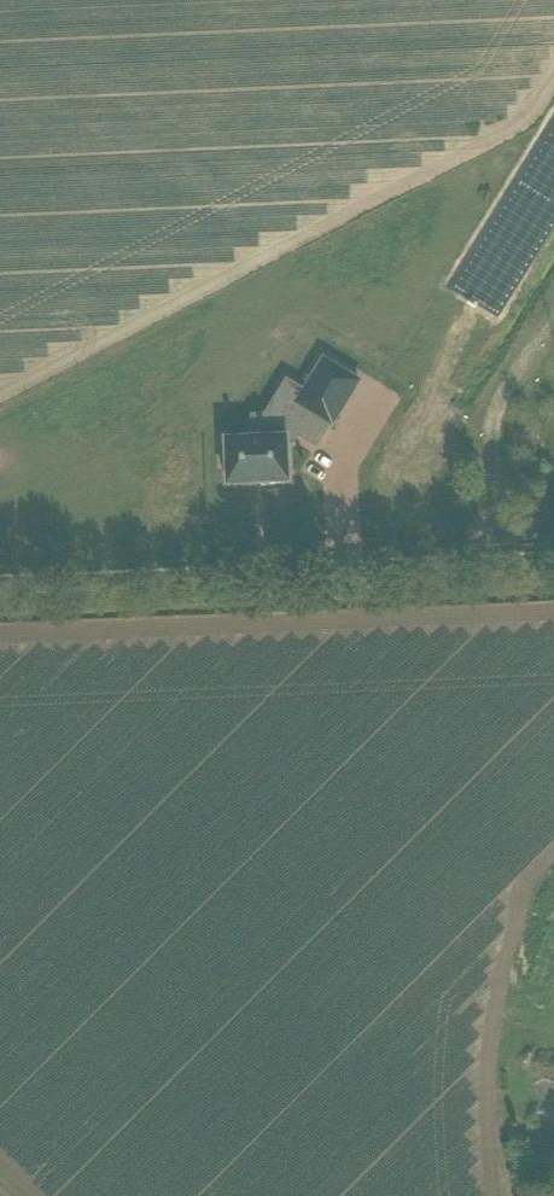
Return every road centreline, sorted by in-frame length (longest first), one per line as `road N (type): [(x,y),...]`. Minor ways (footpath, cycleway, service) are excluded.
road 1 (unclassified): [(553,560),(0,584)]

